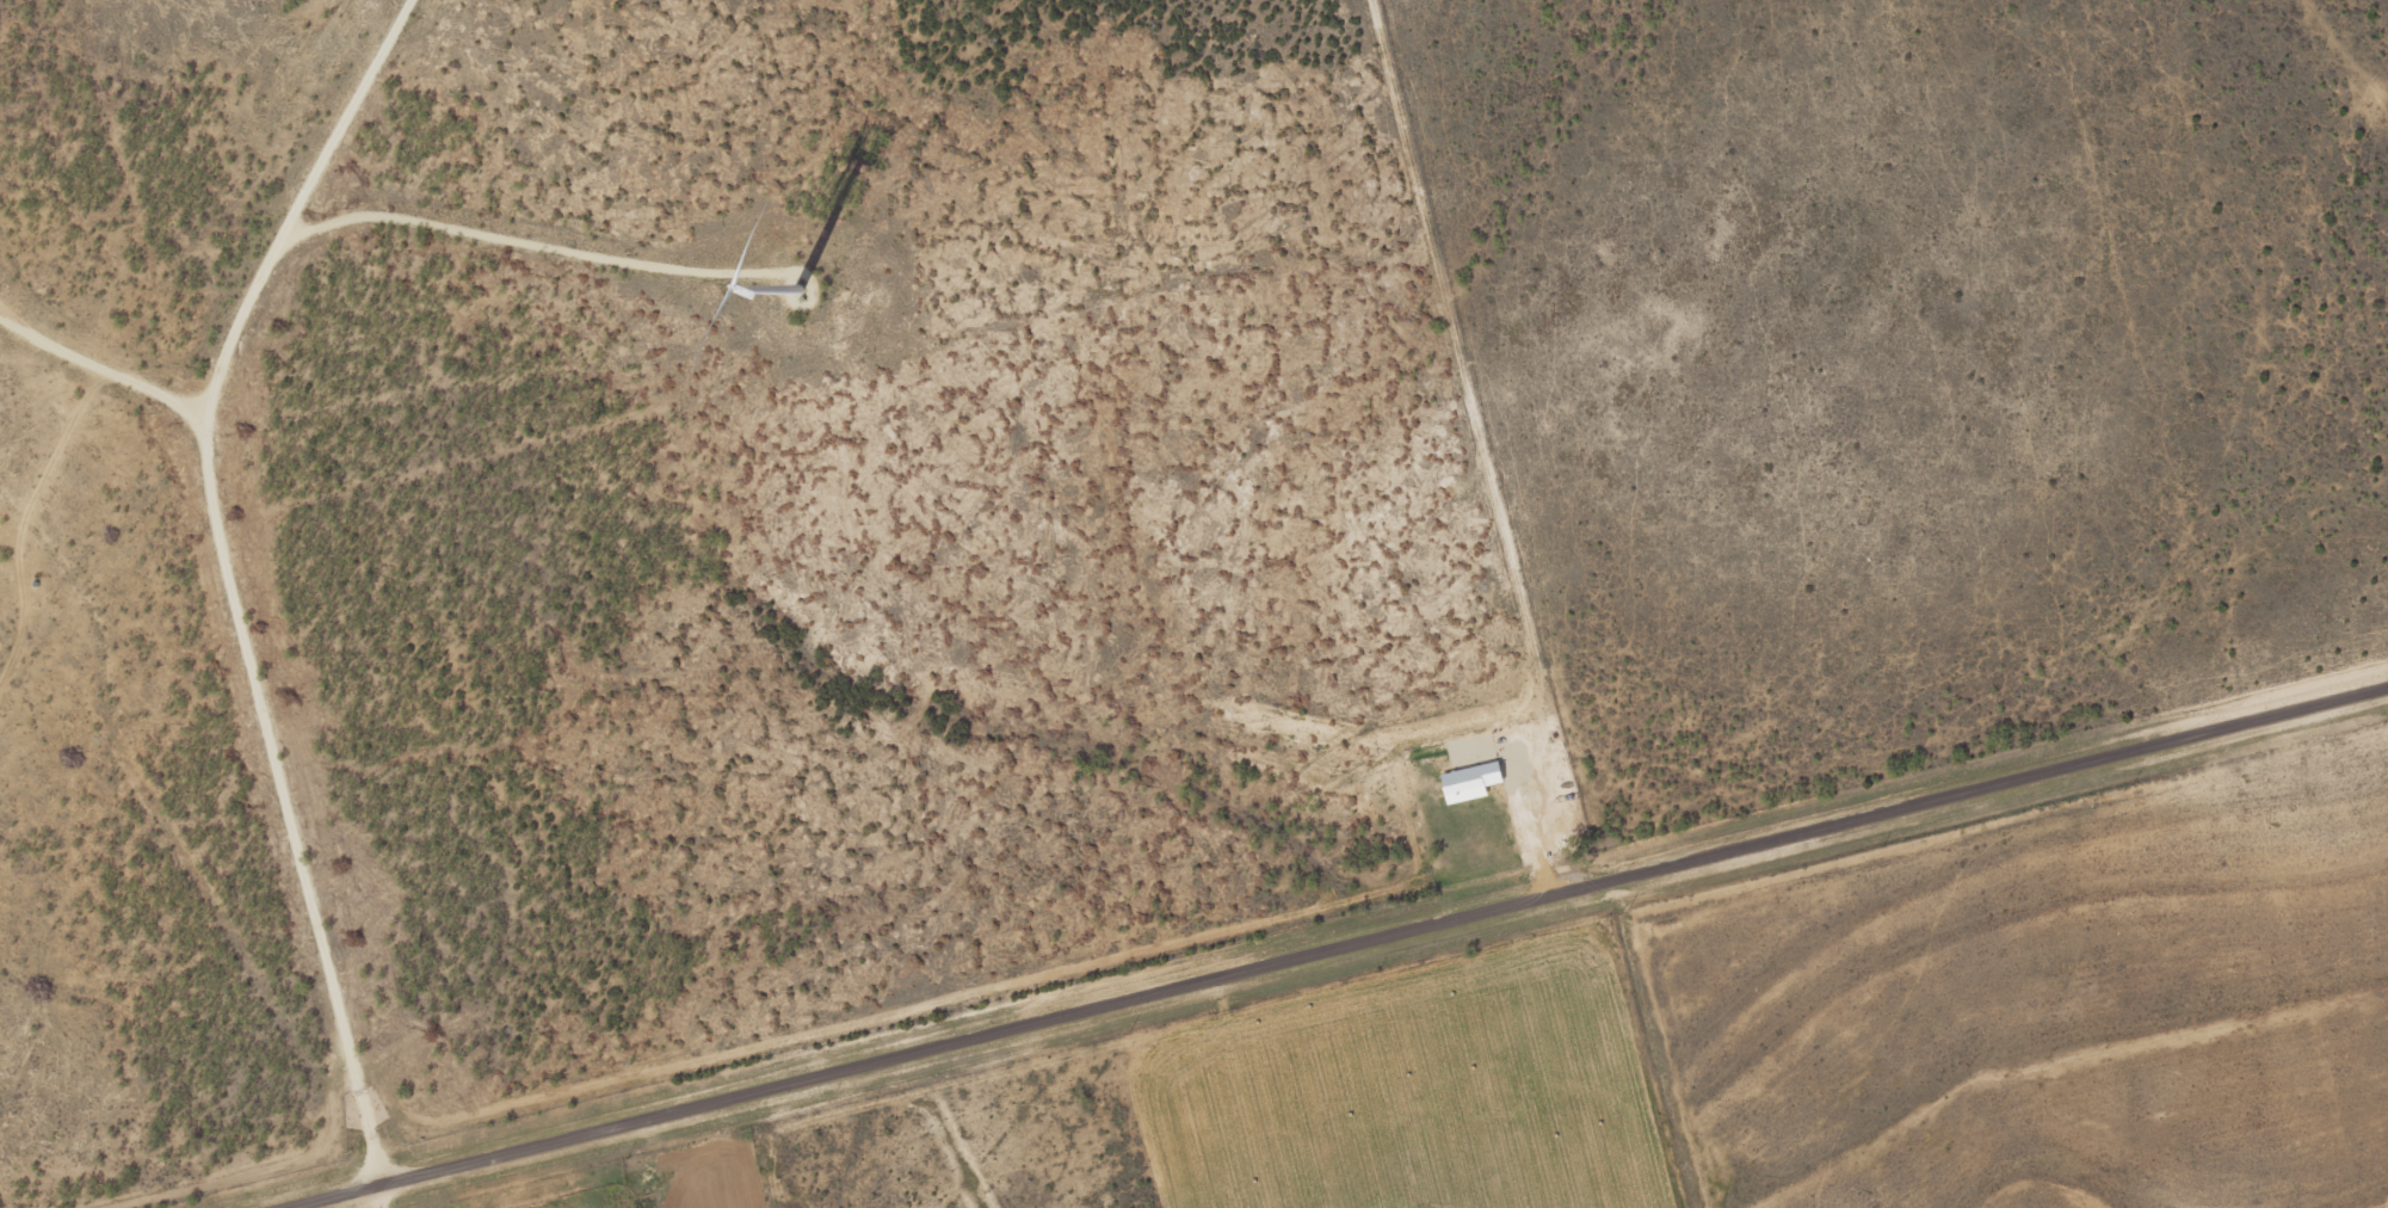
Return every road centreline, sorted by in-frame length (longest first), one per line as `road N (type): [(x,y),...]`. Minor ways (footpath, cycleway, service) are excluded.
road 1 (residential): [(271,1207),(2387,688)]

